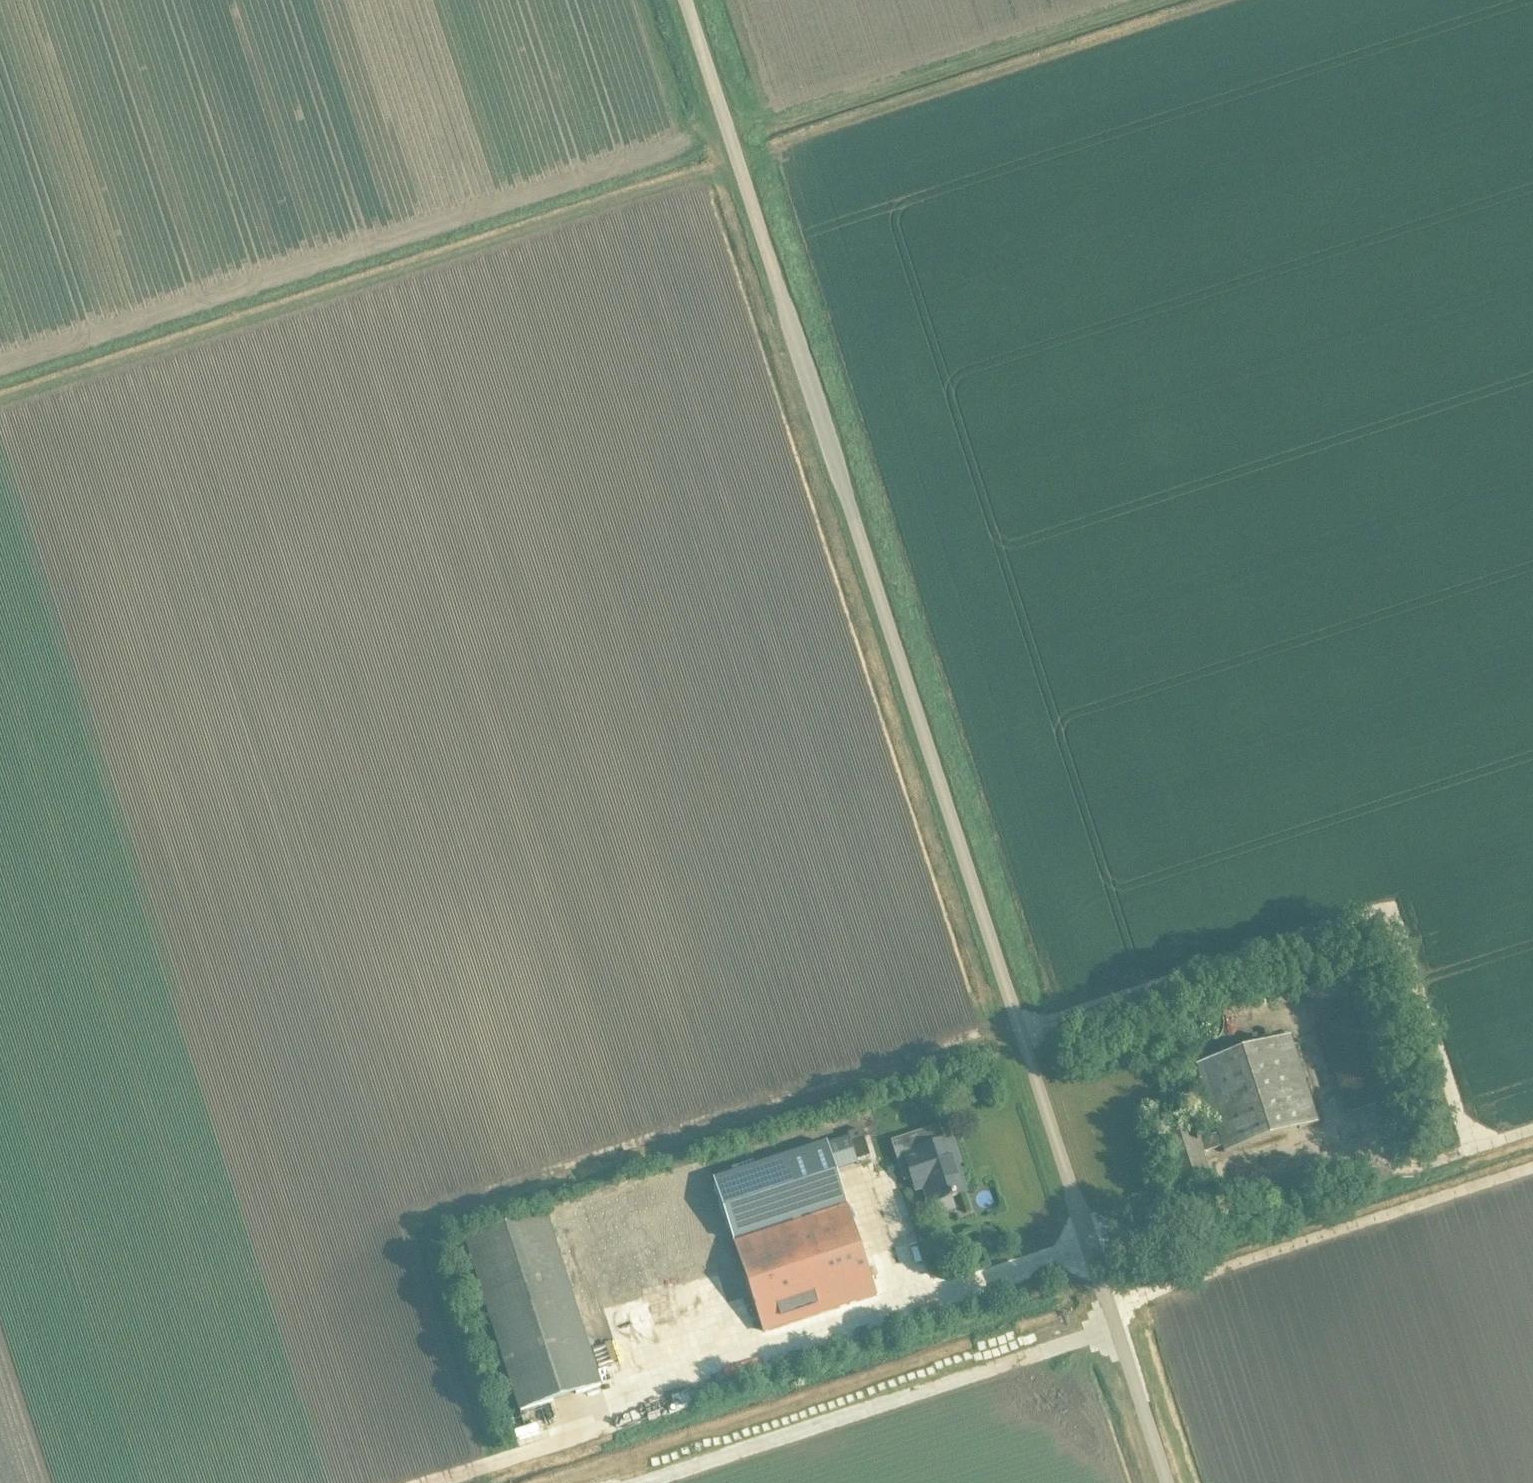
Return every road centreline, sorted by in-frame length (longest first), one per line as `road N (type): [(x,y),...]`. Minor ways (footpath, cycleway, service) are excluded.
road 1 (tertiary): [(1170,1482),(687,0)]

